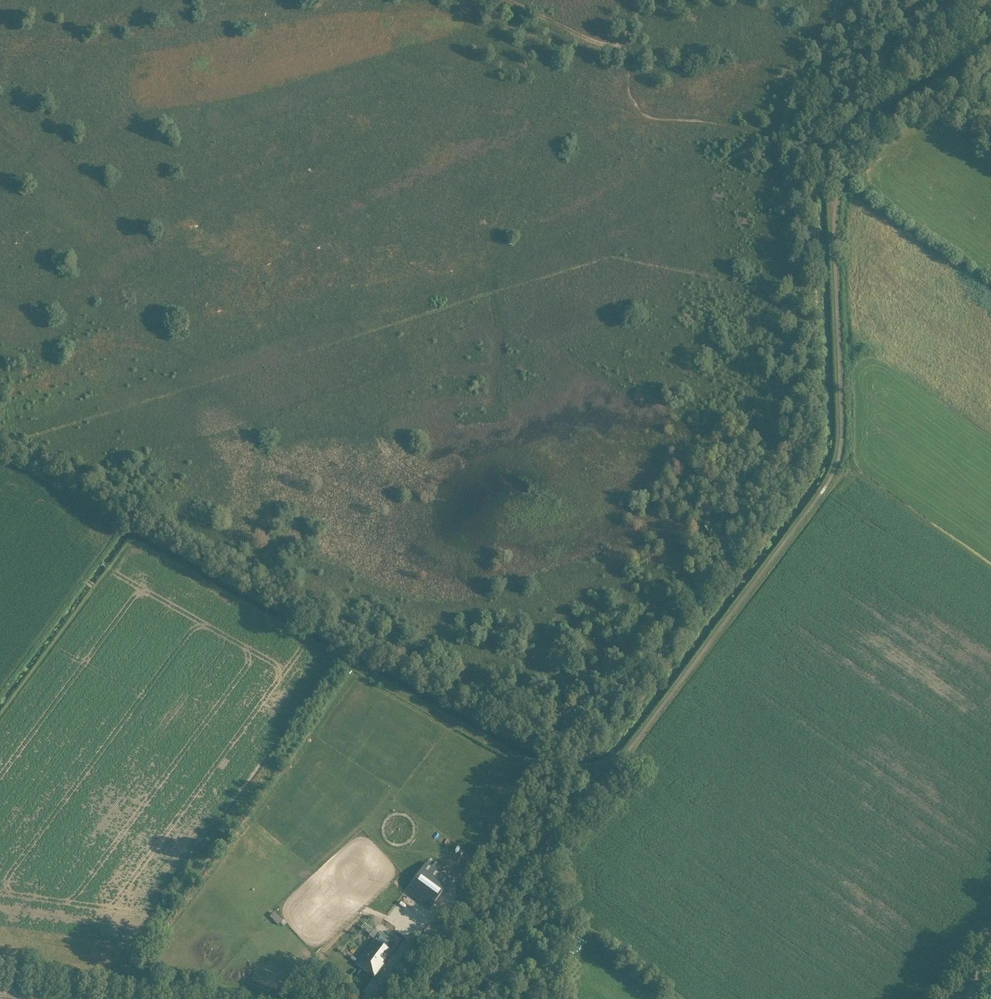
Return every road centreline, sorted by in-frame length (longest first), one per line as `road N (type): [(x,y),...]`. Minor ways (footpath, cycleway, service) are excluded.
road 1 (track): [(0,967),(215,998)]
road 2 (track): [(618,49),(503,0)]

